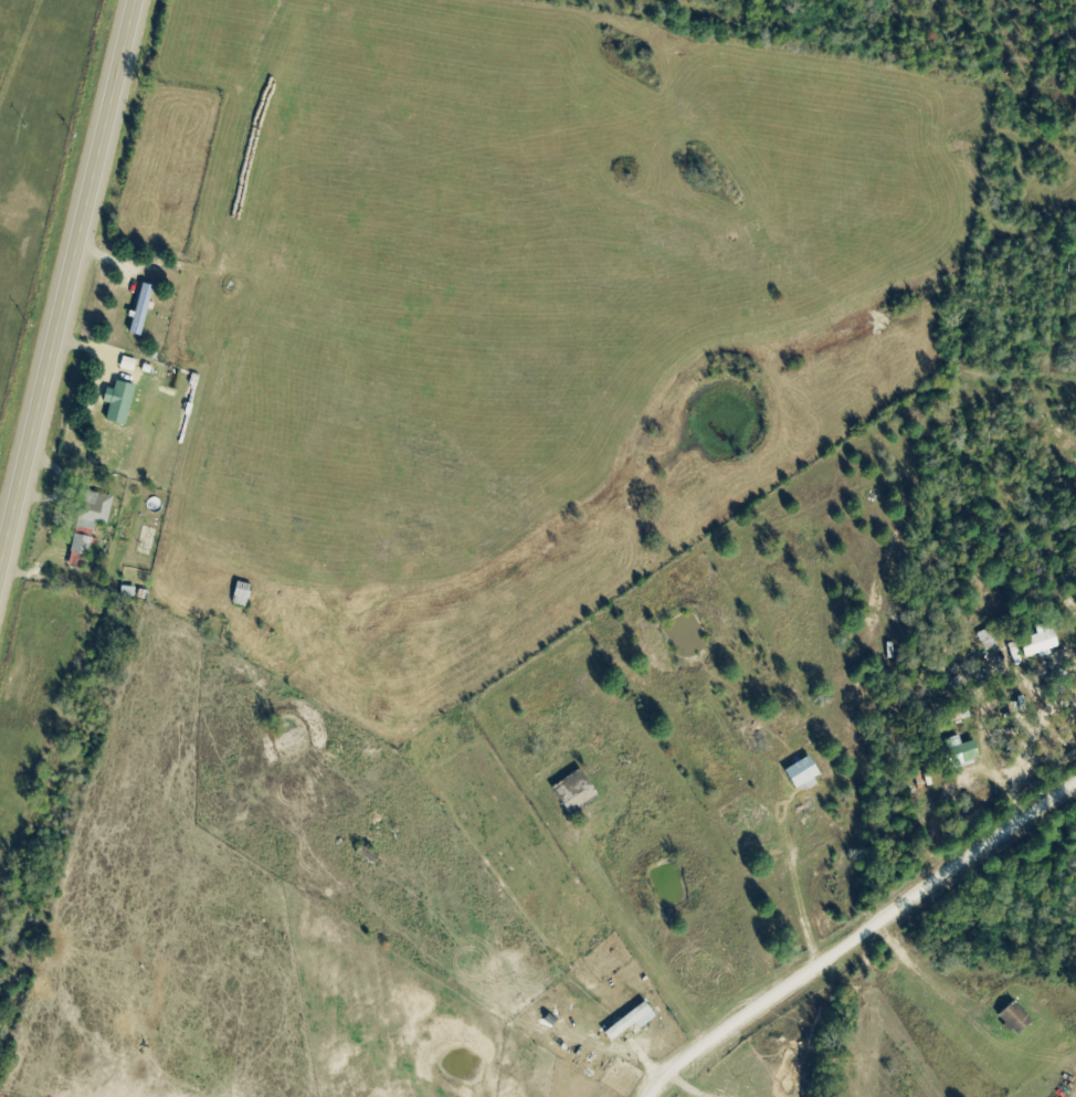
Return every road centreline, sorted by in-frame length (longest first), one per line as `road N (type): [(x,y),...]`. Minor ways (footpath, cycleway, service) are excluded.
road 1 (primary): [(0,570),(135,0)]
road 2 (residential): [(643,1096),(685,1054),(1075,789)]

